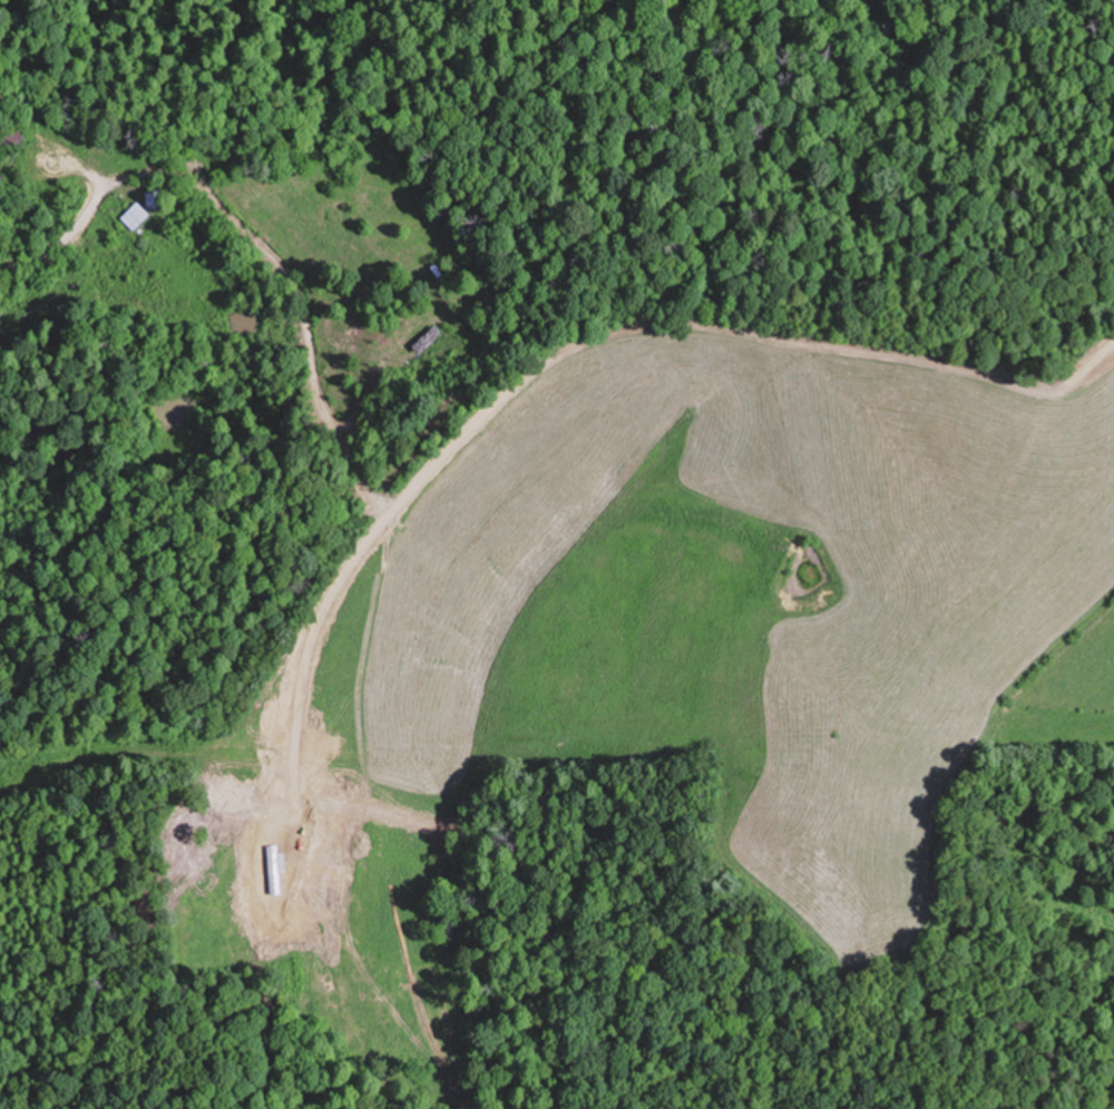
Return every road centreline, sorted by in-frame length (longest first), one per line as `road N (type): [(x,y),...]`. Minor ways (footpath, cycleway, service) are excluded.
road 1 (residential): [(0,271),(57,245),(110,189)]

